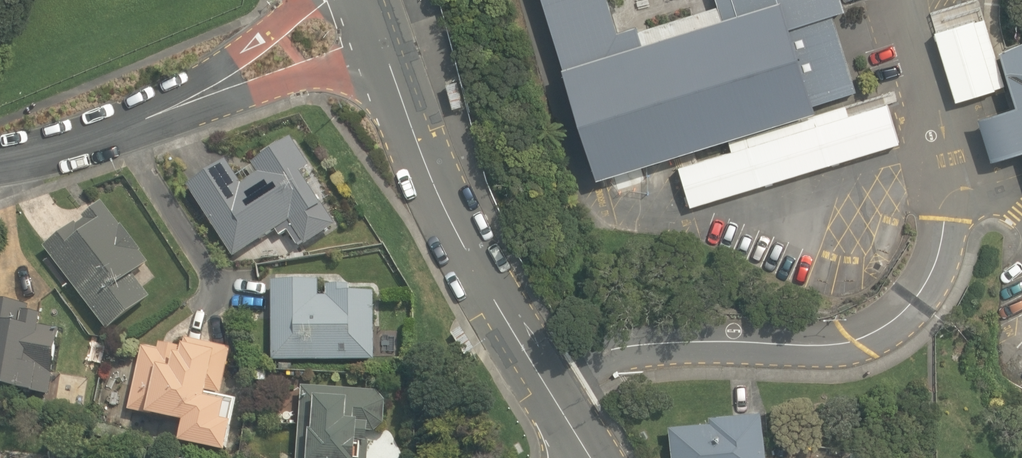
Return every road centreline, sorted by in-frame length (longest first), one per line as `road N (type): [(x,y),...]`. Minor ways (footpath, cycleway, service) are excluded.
road 1 (tertiary): [(591,457),(456,235),(363,13)]
road 2 (residential): [(0,154),(150,114),(363,13)]

